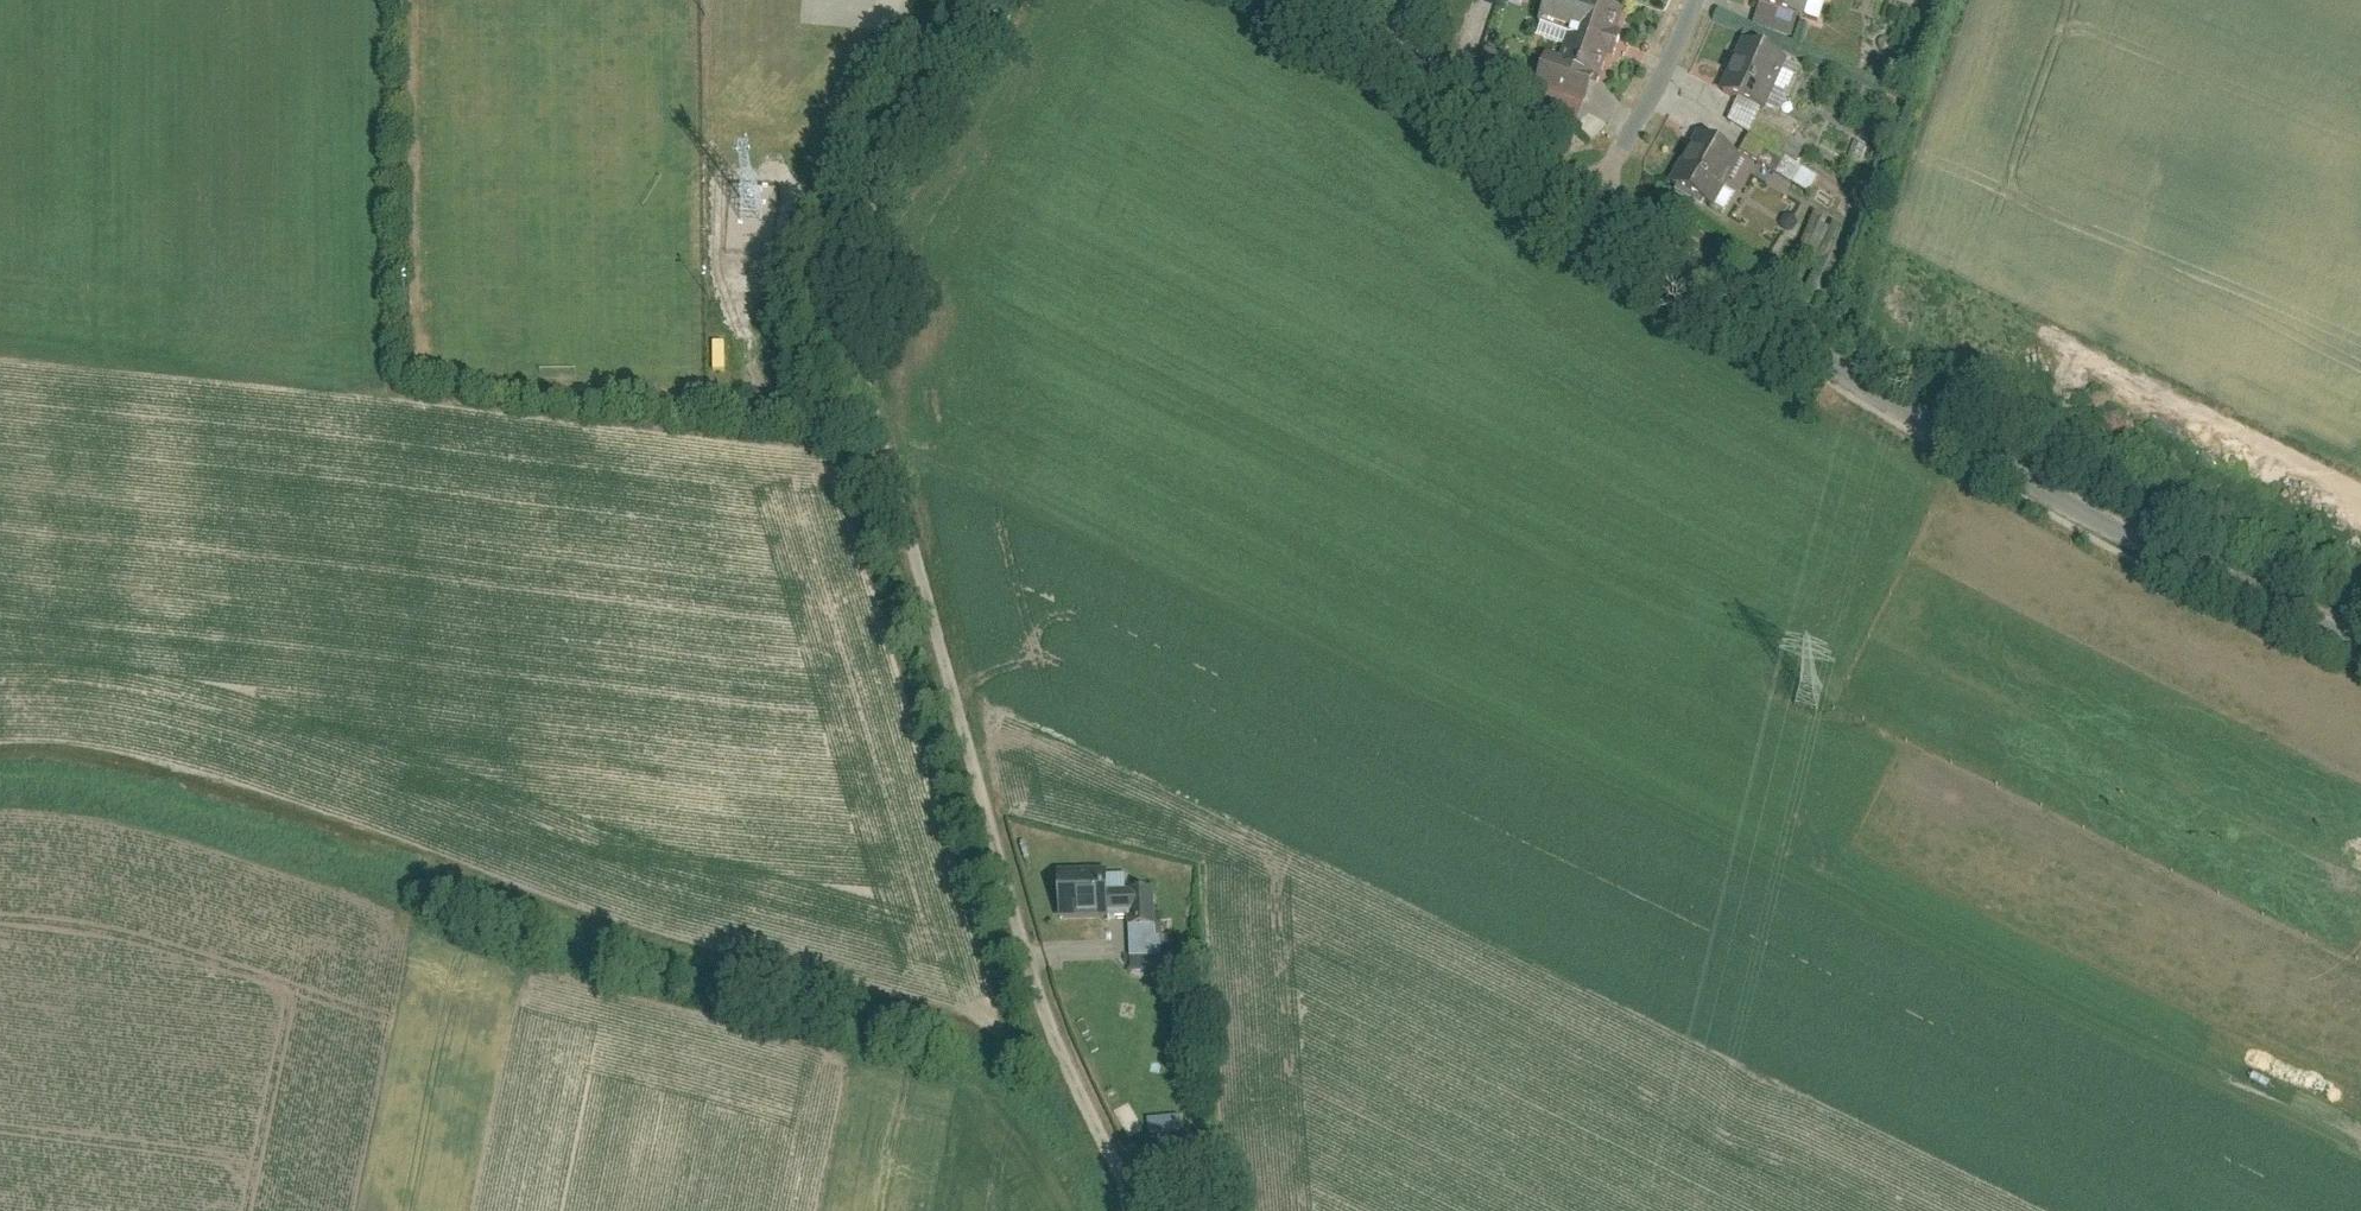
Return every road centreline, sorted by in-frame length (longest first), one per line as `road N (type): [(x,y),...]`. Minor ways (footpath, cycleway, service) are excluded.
road 1 (residential): [(1139,1210),(1044,1010),(847,296),(855,234),(874,194),(1001,0)]
road 2 (residential): [(1593,191),(1867,383),(2083,509),(2360,639)]
road 3 (residential): [(1336,0),(1593,191)]
road 4 (residential): [(1593,191),(1695,0)]

